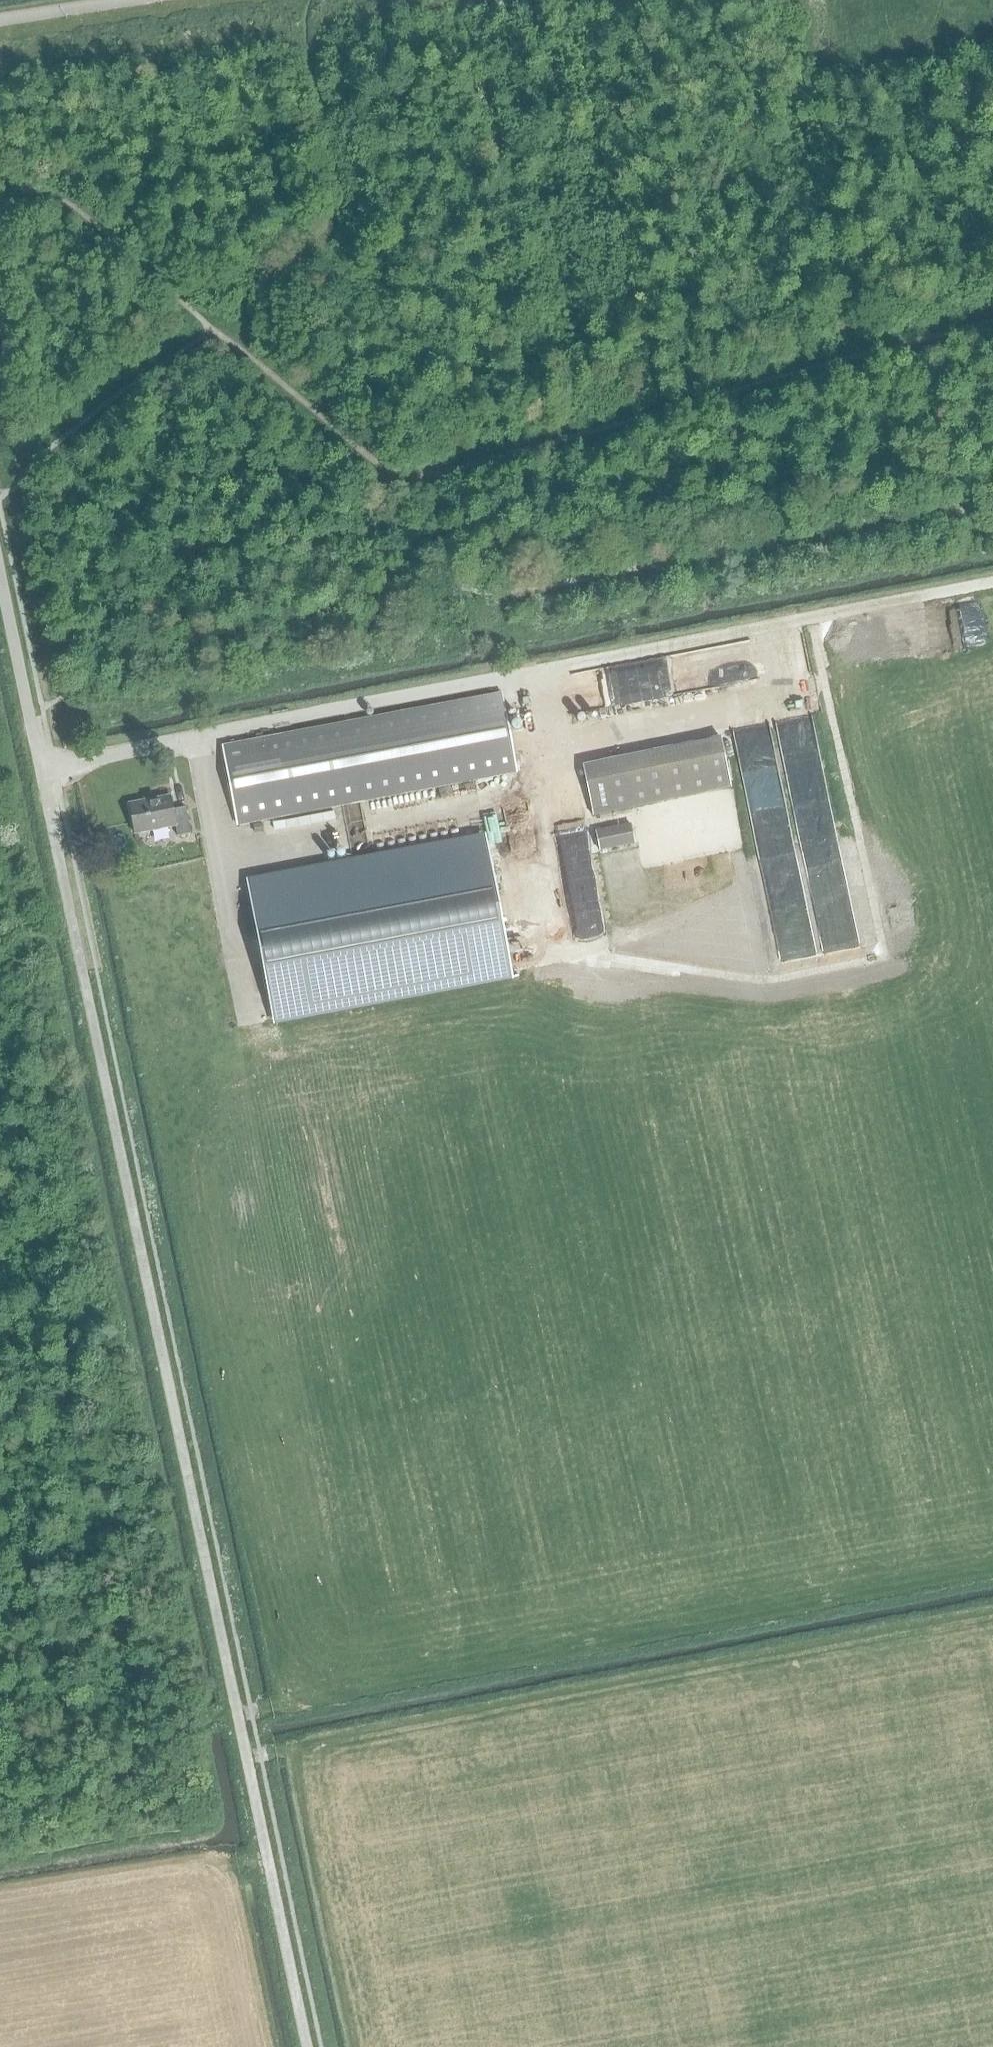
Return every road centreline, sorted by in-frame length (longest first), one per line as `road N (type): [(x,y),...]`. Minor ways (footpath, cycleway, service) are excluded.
road 1 (unclassified): [(307,2046),(0,574)]
road 2 (track): [(992,581),(777,624)]

